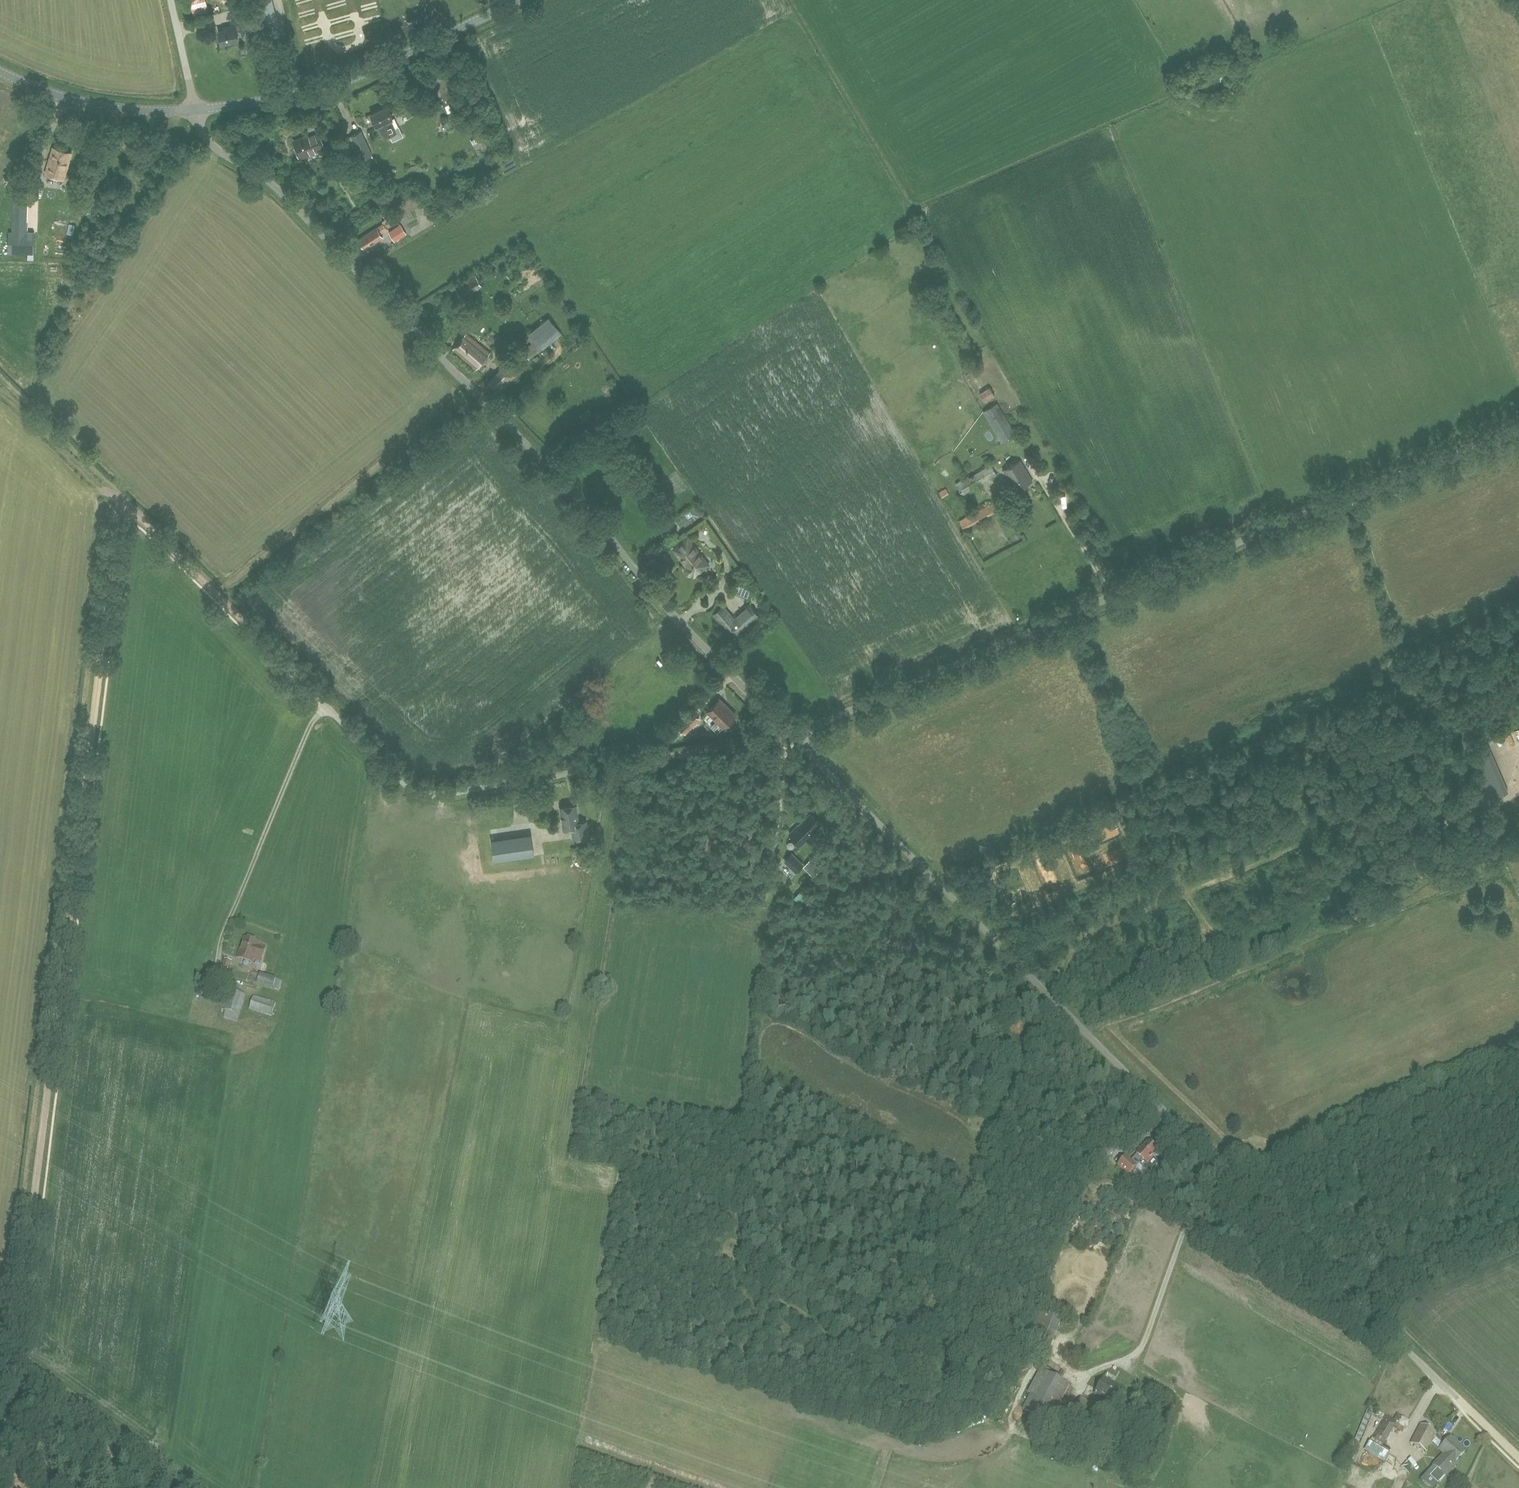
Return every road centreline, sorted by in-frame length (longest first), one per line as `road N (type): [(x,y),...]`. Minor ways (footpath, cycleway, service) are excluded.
road 1 (track): [(217,593),(138,518),(119,521),(14,1352)]
road 2 (unclassified): [(1456,1397),(790,735)]
road 3 (unclassified): [(790,735),(295,206),(212,145),(194,111)]
road 4 (unclassified): [(790,735),(1518,426)]
road 5 (unclassified): [(790,735),(431,795),(408,787),(328,706)]
road 6 (tertiary): [(194,111),(346,80),(520,0)]
road 7 (track): [(225,934),(311,723),(328,706)]
road 8 (tertiary): [(194,111),(90,105),(0,72)]
road 9 (track): [(1187,892),(1081,938),(1046,993)]
road 10 (track): [(1085,1032),(1232,973)]
road 11 (track): [(328,706),(217,593)]
road 12 (track): [(1232,973),(1346,924)]

